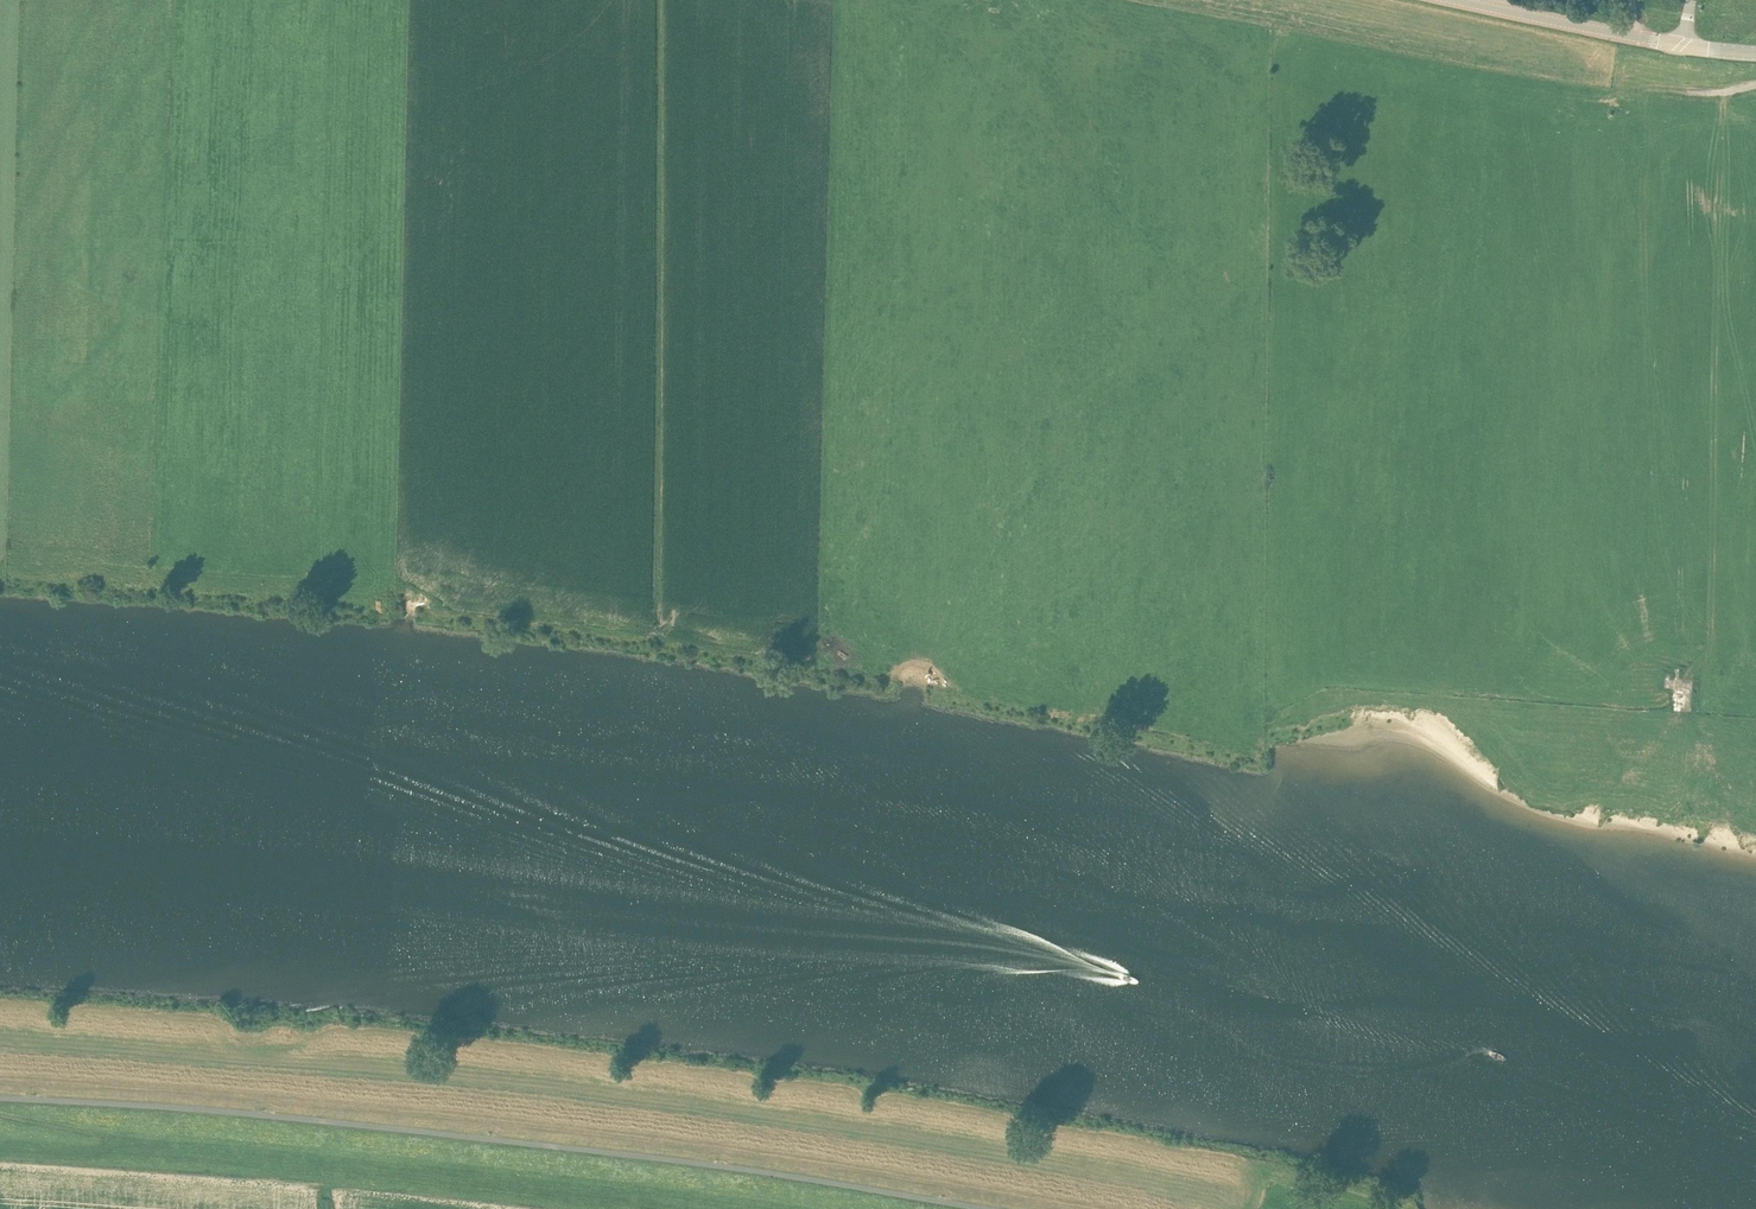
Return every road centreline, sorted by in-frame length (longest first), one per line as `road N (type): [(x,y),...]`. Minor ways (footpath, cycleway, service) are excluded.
road 1 (secondary): [(1683,45),(1459,0)]

